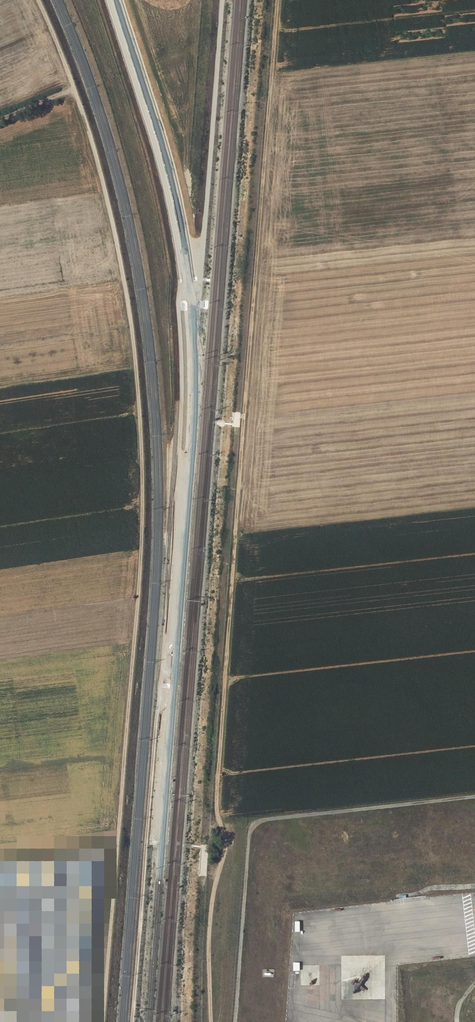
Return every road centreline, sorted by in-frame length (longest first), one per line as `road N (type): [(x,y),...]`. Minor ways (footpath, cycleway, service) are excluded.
road 1 (track): [(102,1021),(139,578),(136,377),(103,183),(37,0)]
road 2 (track): [(211,1021),(210,920),(222,851),(214,803),(277,0)]

